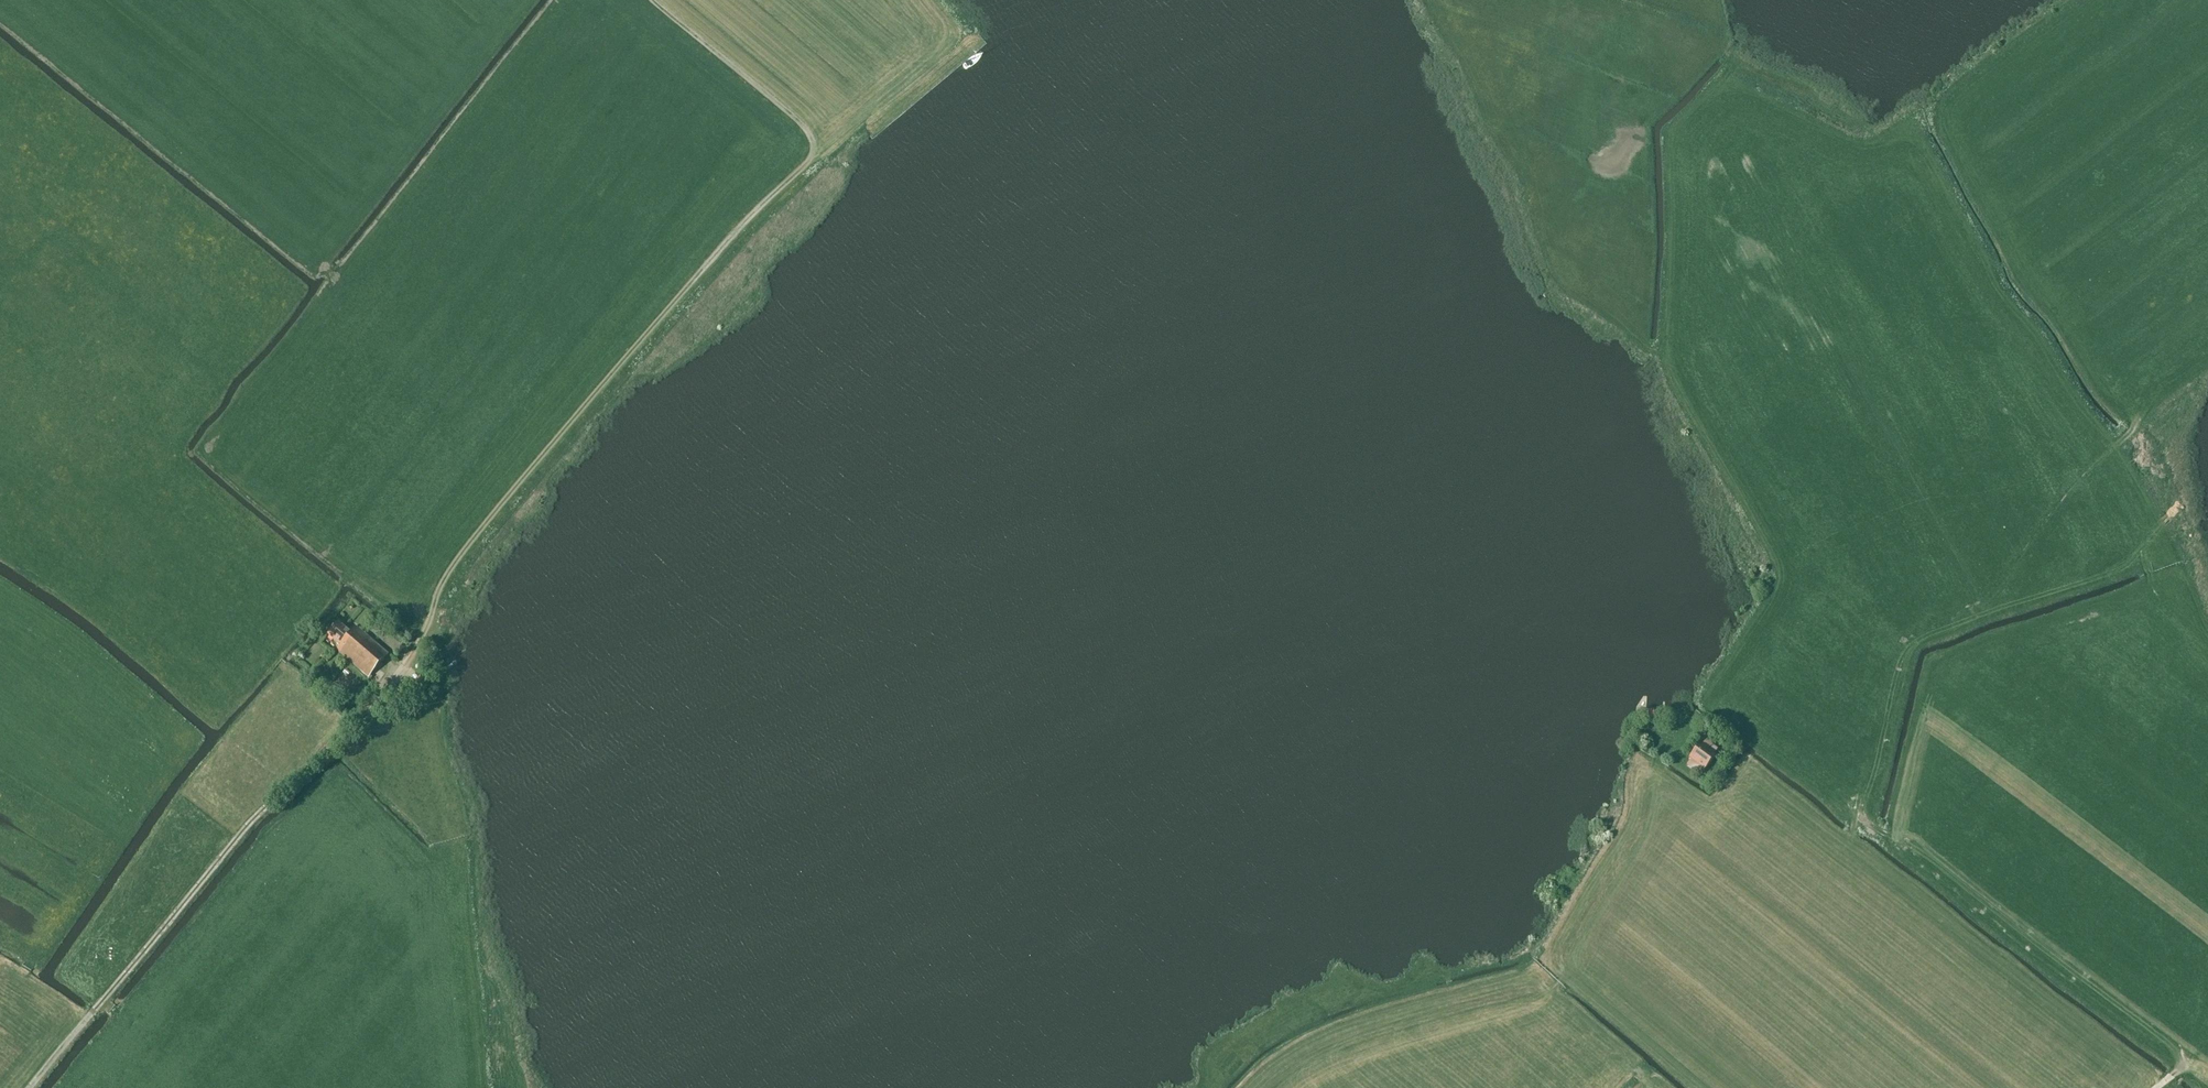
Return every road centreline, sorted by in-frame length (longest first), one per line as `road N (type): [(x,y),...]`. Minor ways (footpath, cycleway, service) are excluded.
road 1 (track): [(1651,776),(1642,836),(1584,938),(1583,967),(1590,985),(1709,1087)]

